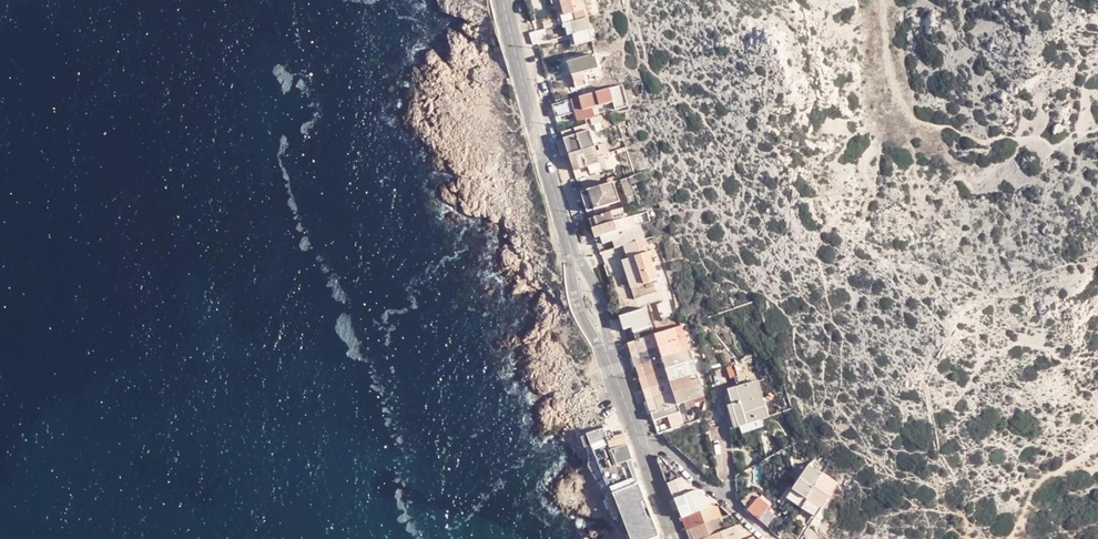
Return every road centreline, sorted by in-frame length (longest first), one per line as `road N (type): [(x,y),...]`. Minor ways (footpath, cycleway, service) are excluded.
road 1 (residential): [(568,241),(503,0)]
road 2 (residential): [(640,446),(659,450),(769,538)]
road 3 (residential): [(568,241),(576,300),(611,367)]
road 4 (residential): [(611,367),(597,291),(568,241)]
road 5 (track): [(1009,538),(1038,486),(1097,448)]

